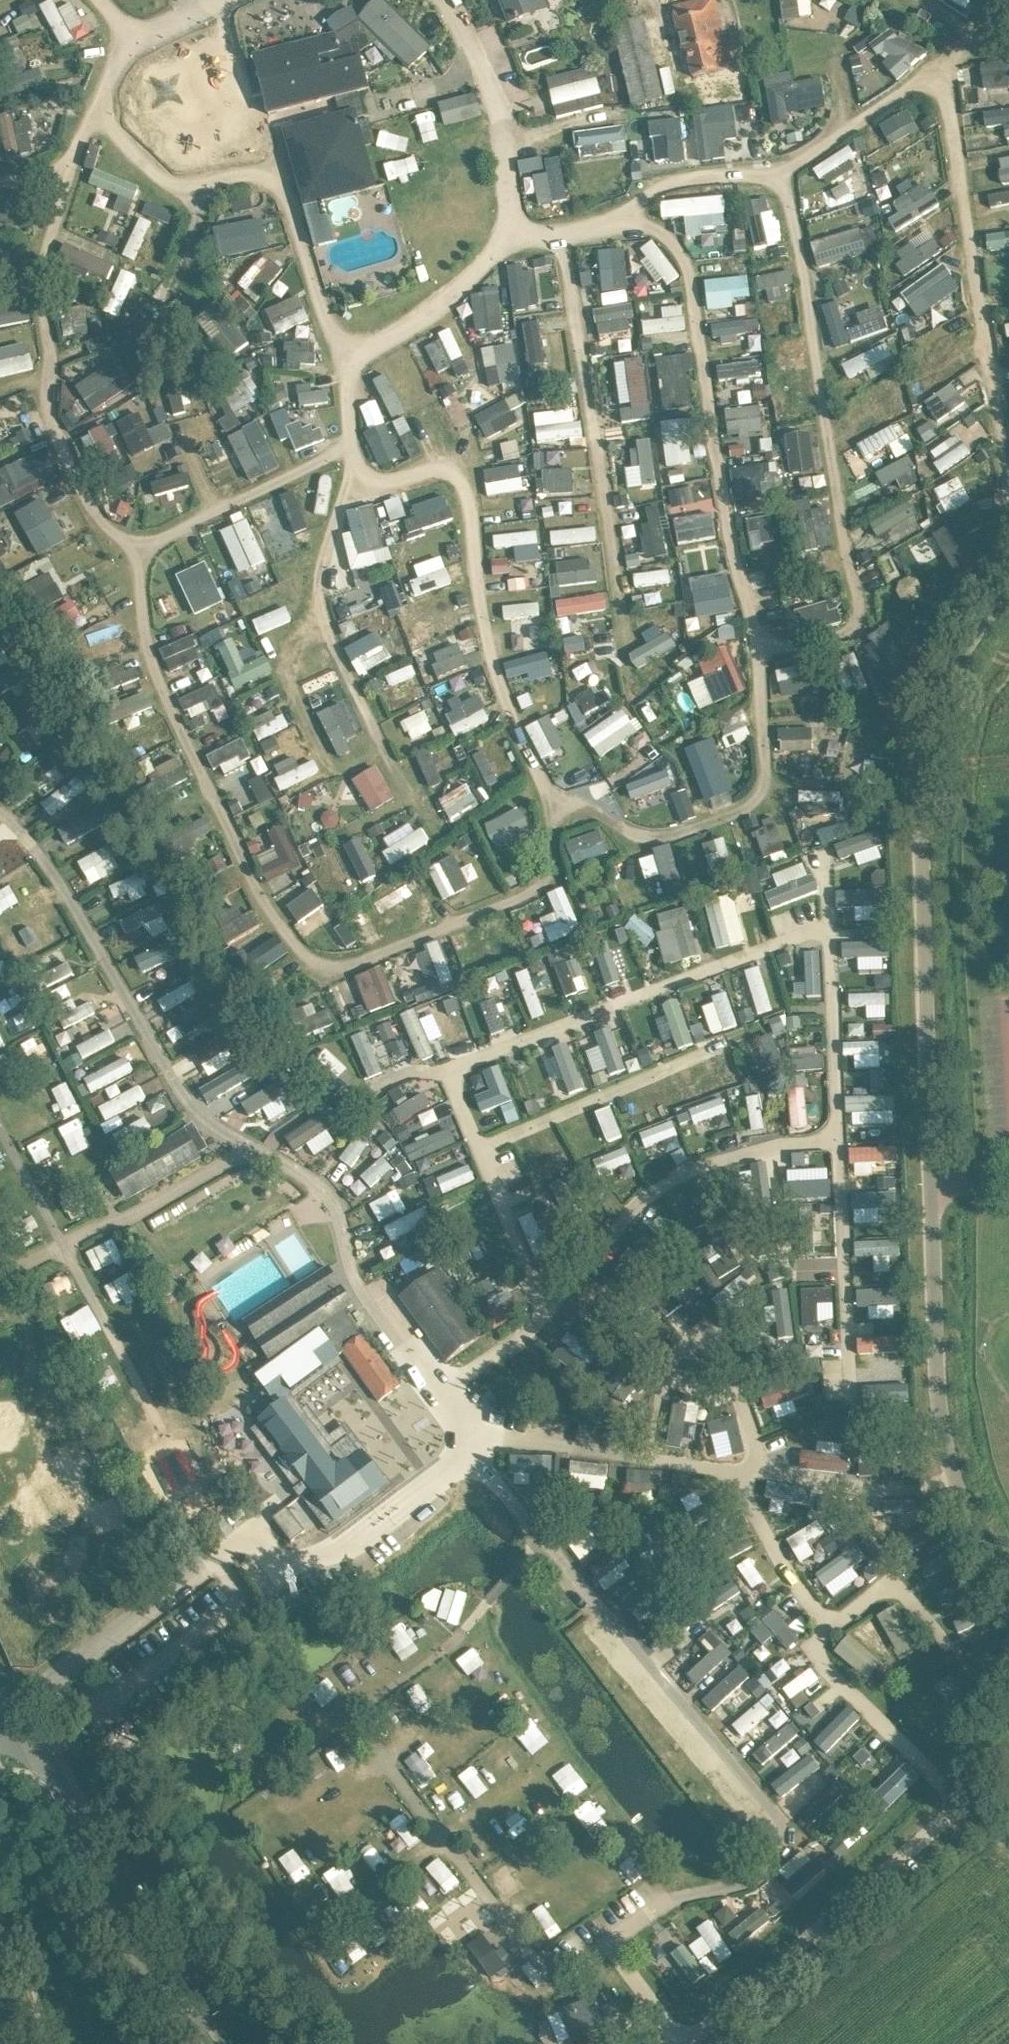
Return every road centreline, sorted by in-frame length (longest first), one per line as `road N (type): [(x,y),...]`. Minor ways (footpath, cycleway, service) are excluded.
road 1 (unclassified): [(1008,1575),(955,1486),(938,1415),(924,734),(976,631),(1008,593)]
road 2 (unclassified): [(211,2043),(99,1867),(38,1744),(0,1723)]

